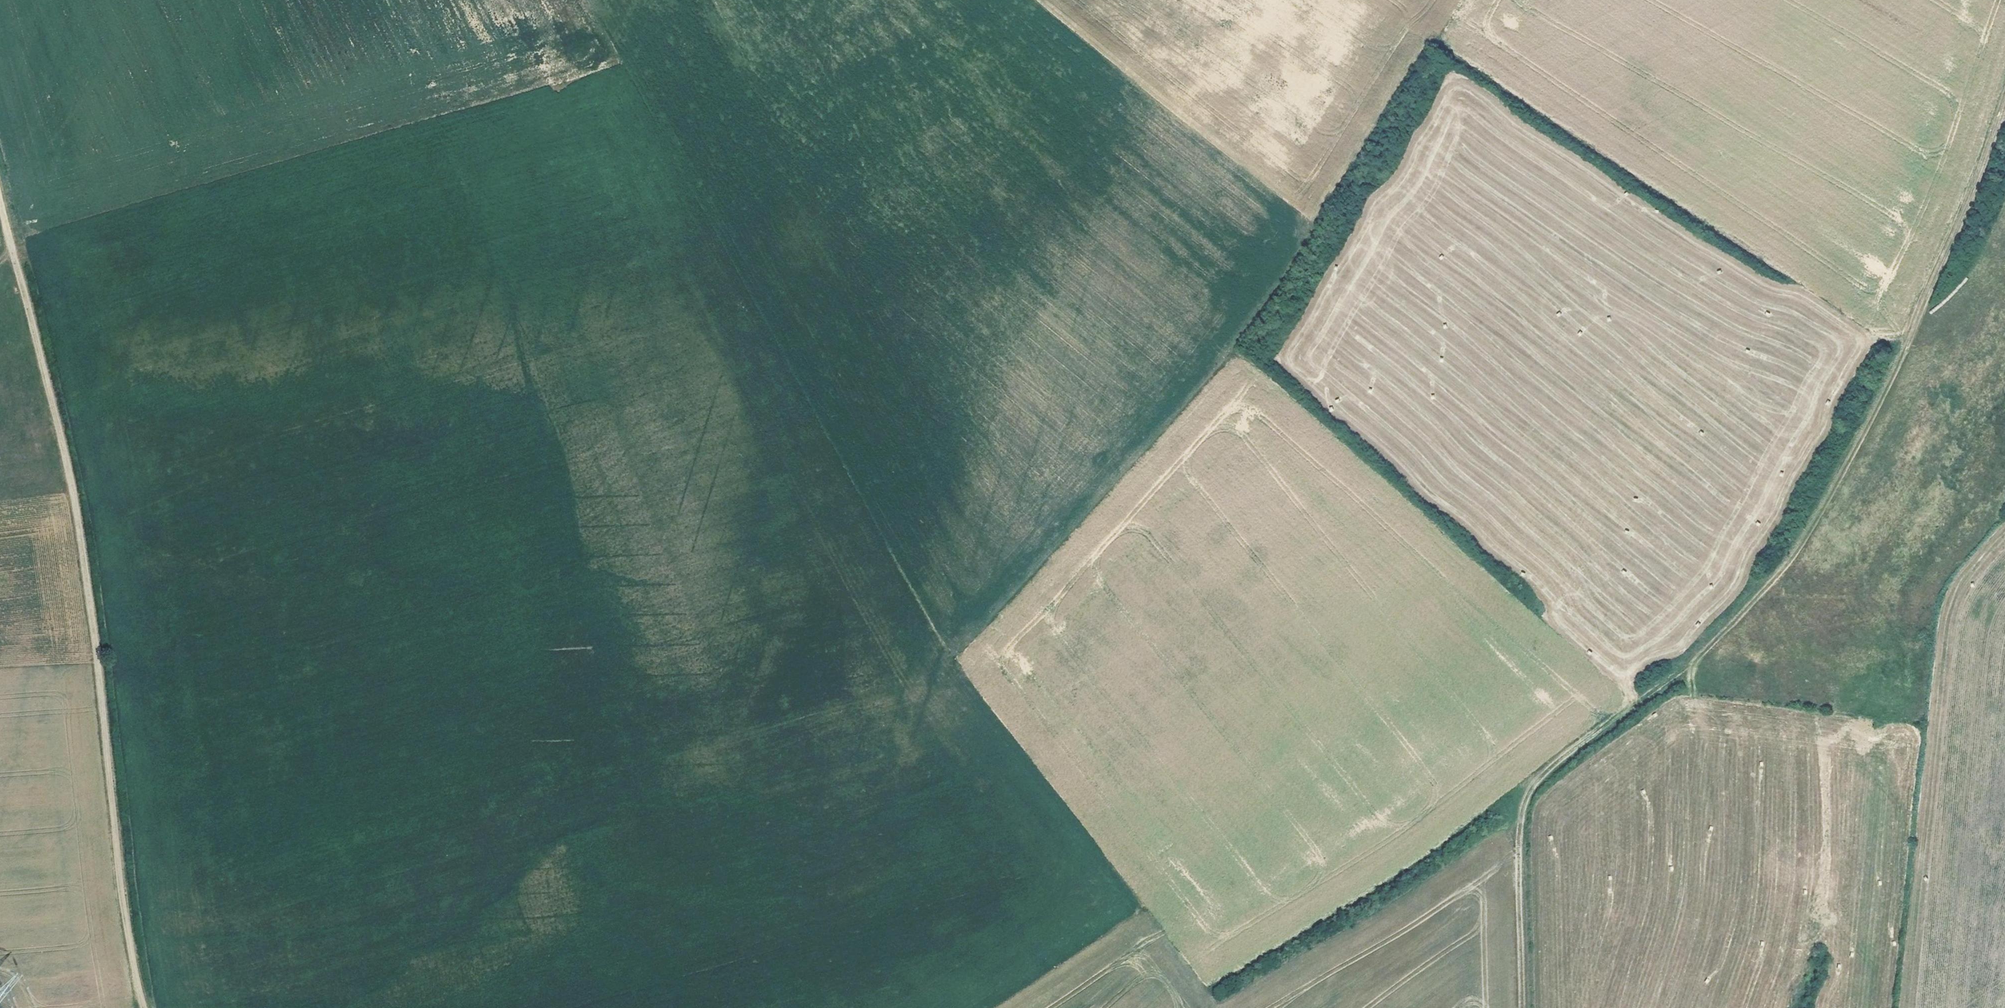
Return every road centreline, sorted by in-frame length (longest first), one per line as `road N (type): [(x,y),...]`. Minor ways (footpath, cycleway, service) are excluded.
road 1 (track): [(1523,1007),(1520,839),(1528,794),(1714,644),(1809,534),(1896,371),(2004,96)]
road 2 (track): [(144,1007),(119,876),(73,491),(0,200)]

